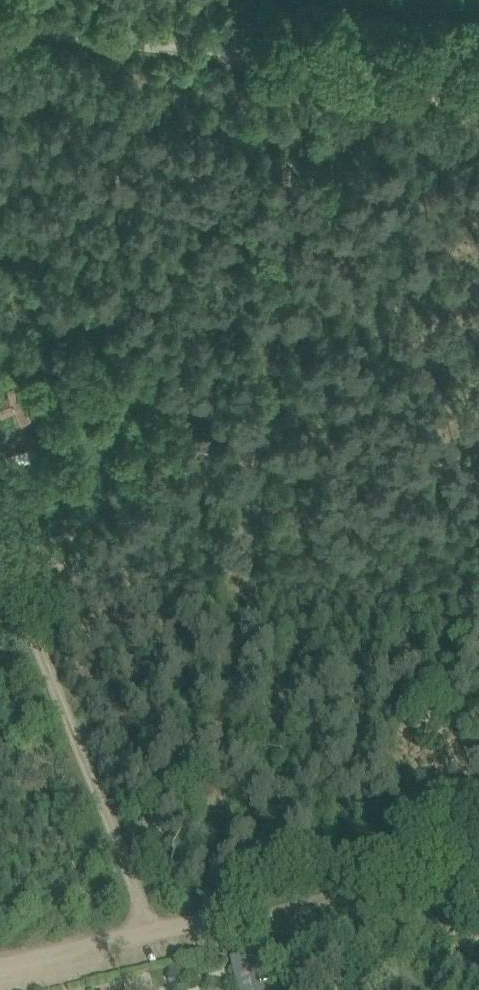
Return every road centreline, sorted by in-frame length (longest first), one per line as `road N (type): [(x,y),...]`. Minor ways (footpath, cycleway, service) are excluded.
road 1 (track): [(306,74),(208,929)]
road 2 (track): [(0,31),(478,94)]
road 3 (track): [(0,552),(150,941)]
road 4 (track): [(238,923),(478,866)]
road 5 (track): [(0,973),(238,923)]
road 6 (track): [(238,923),(314,941),(391,989)]

